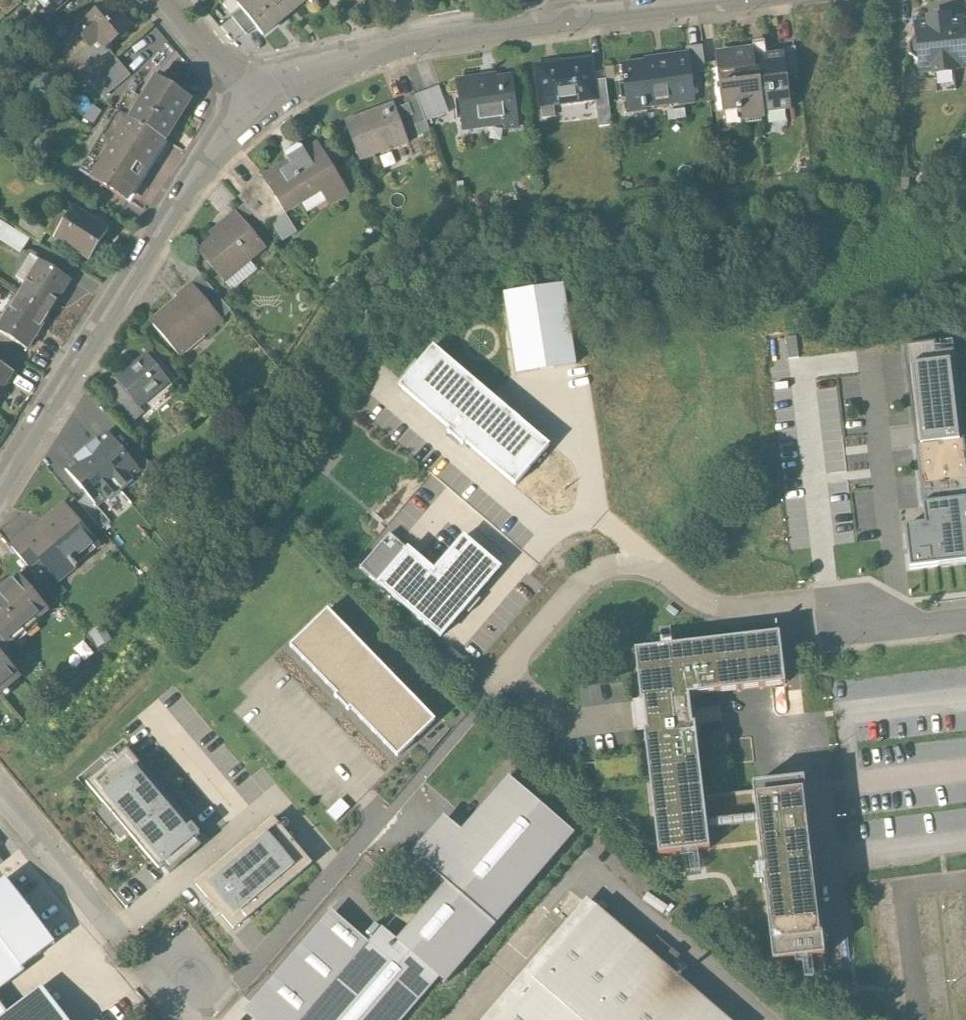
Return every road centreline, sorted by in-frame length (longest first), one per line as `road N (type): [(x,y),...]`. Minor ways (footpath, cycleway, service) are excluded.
road 1 (residential): [(249,102),(0,488)]
road 2 (residential): [(566,19),(398,47),(249,102)]
road 3 (residential): [(115,933),(0,795)]
road 4 (residential): [(727,0),(566,19)]
road 5 (residential): [(249,102),(164,0)]

